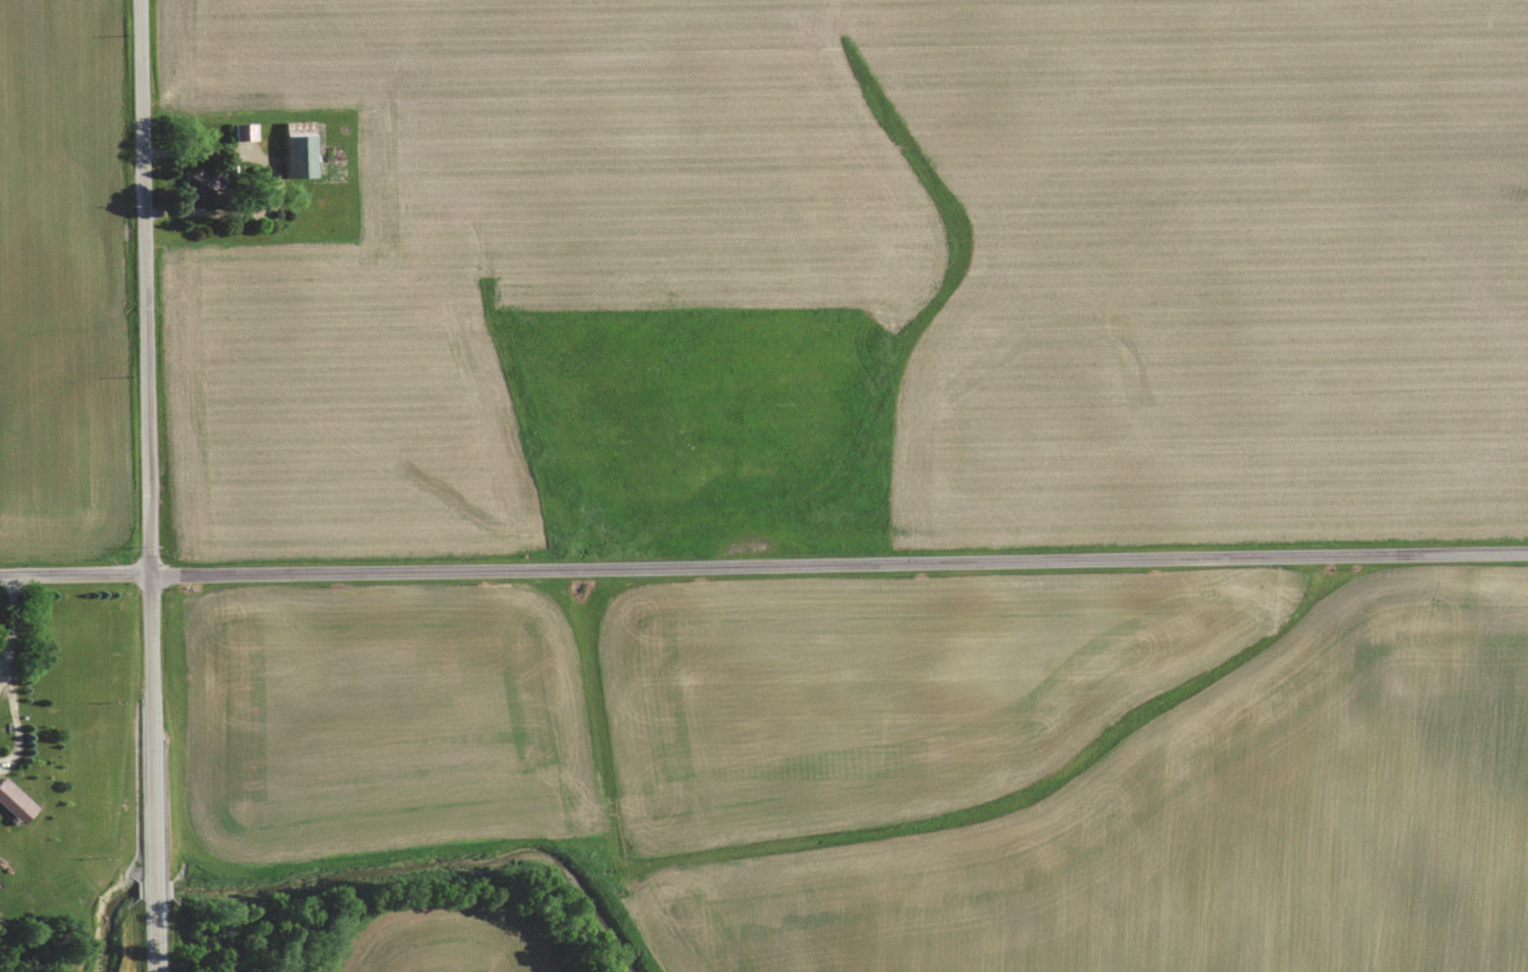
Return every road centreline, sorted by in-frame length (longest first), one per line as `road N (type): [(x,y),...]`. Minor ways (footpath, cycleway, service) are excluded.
road 1 (residential): [(1527,553),(0,575)]
road 2 (secondary): [(158,971),(140,0)]

